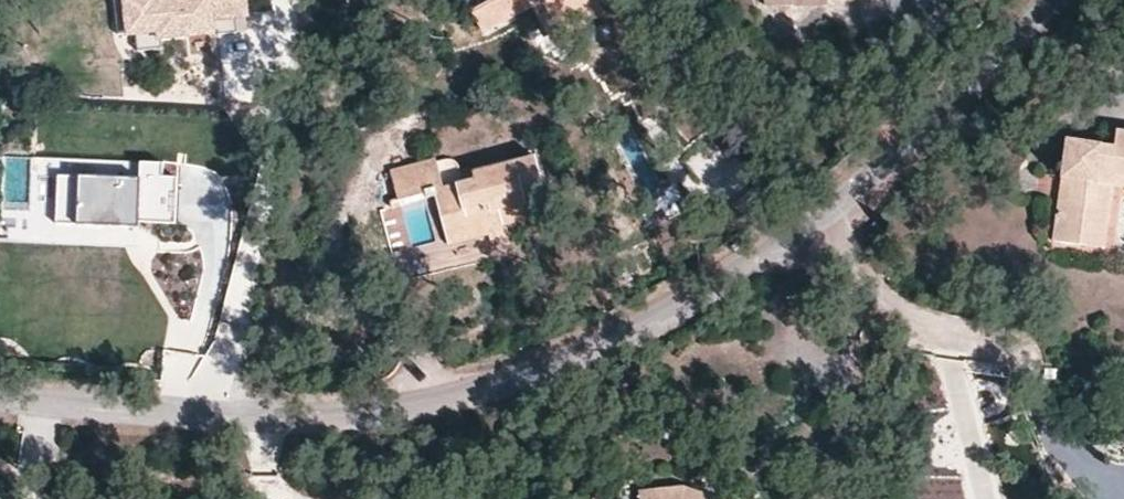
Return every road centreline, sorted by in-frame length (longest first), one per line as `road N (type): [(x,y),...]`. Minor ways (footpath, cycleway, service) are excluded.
road 1 (residential): [(0,398),(294,414),(442,400),(698,296),(830,221)]
road 2 (residential): [(830,221),(1072,0)]
road 3 (residential): [(830,221),(875,291),(921,318),(1011,340),(1031,363),(1032,384)]

